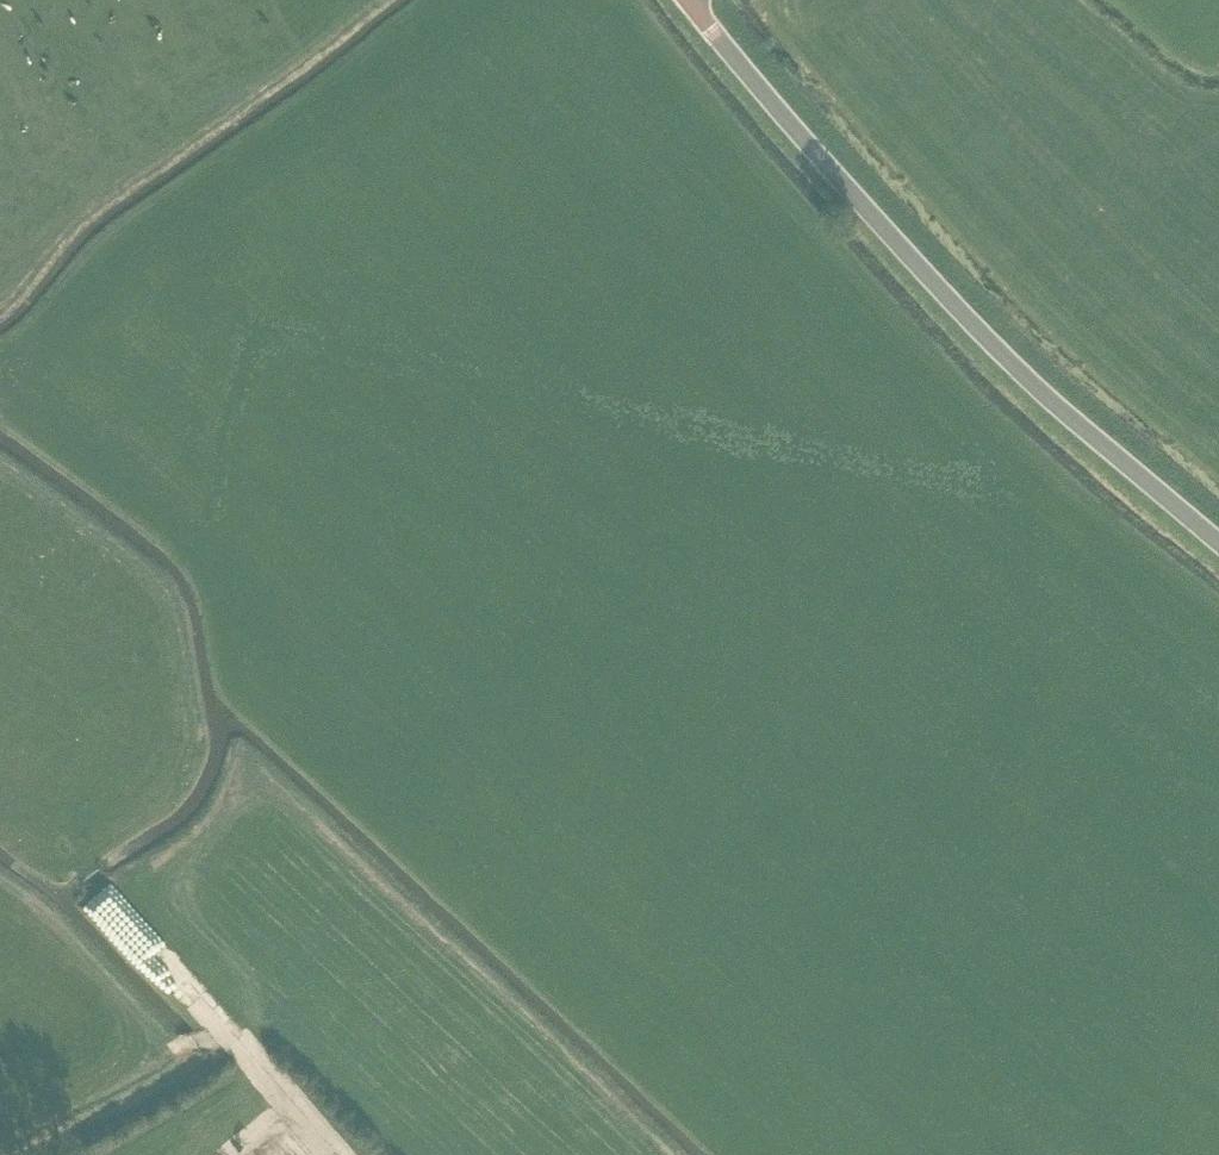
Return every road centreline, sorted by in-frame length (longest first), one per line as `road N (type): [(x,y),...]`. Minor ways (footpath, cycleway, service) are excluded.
road 1 (unclassified): [(1218,544),(1040,391),(922,269),(690,0)]

